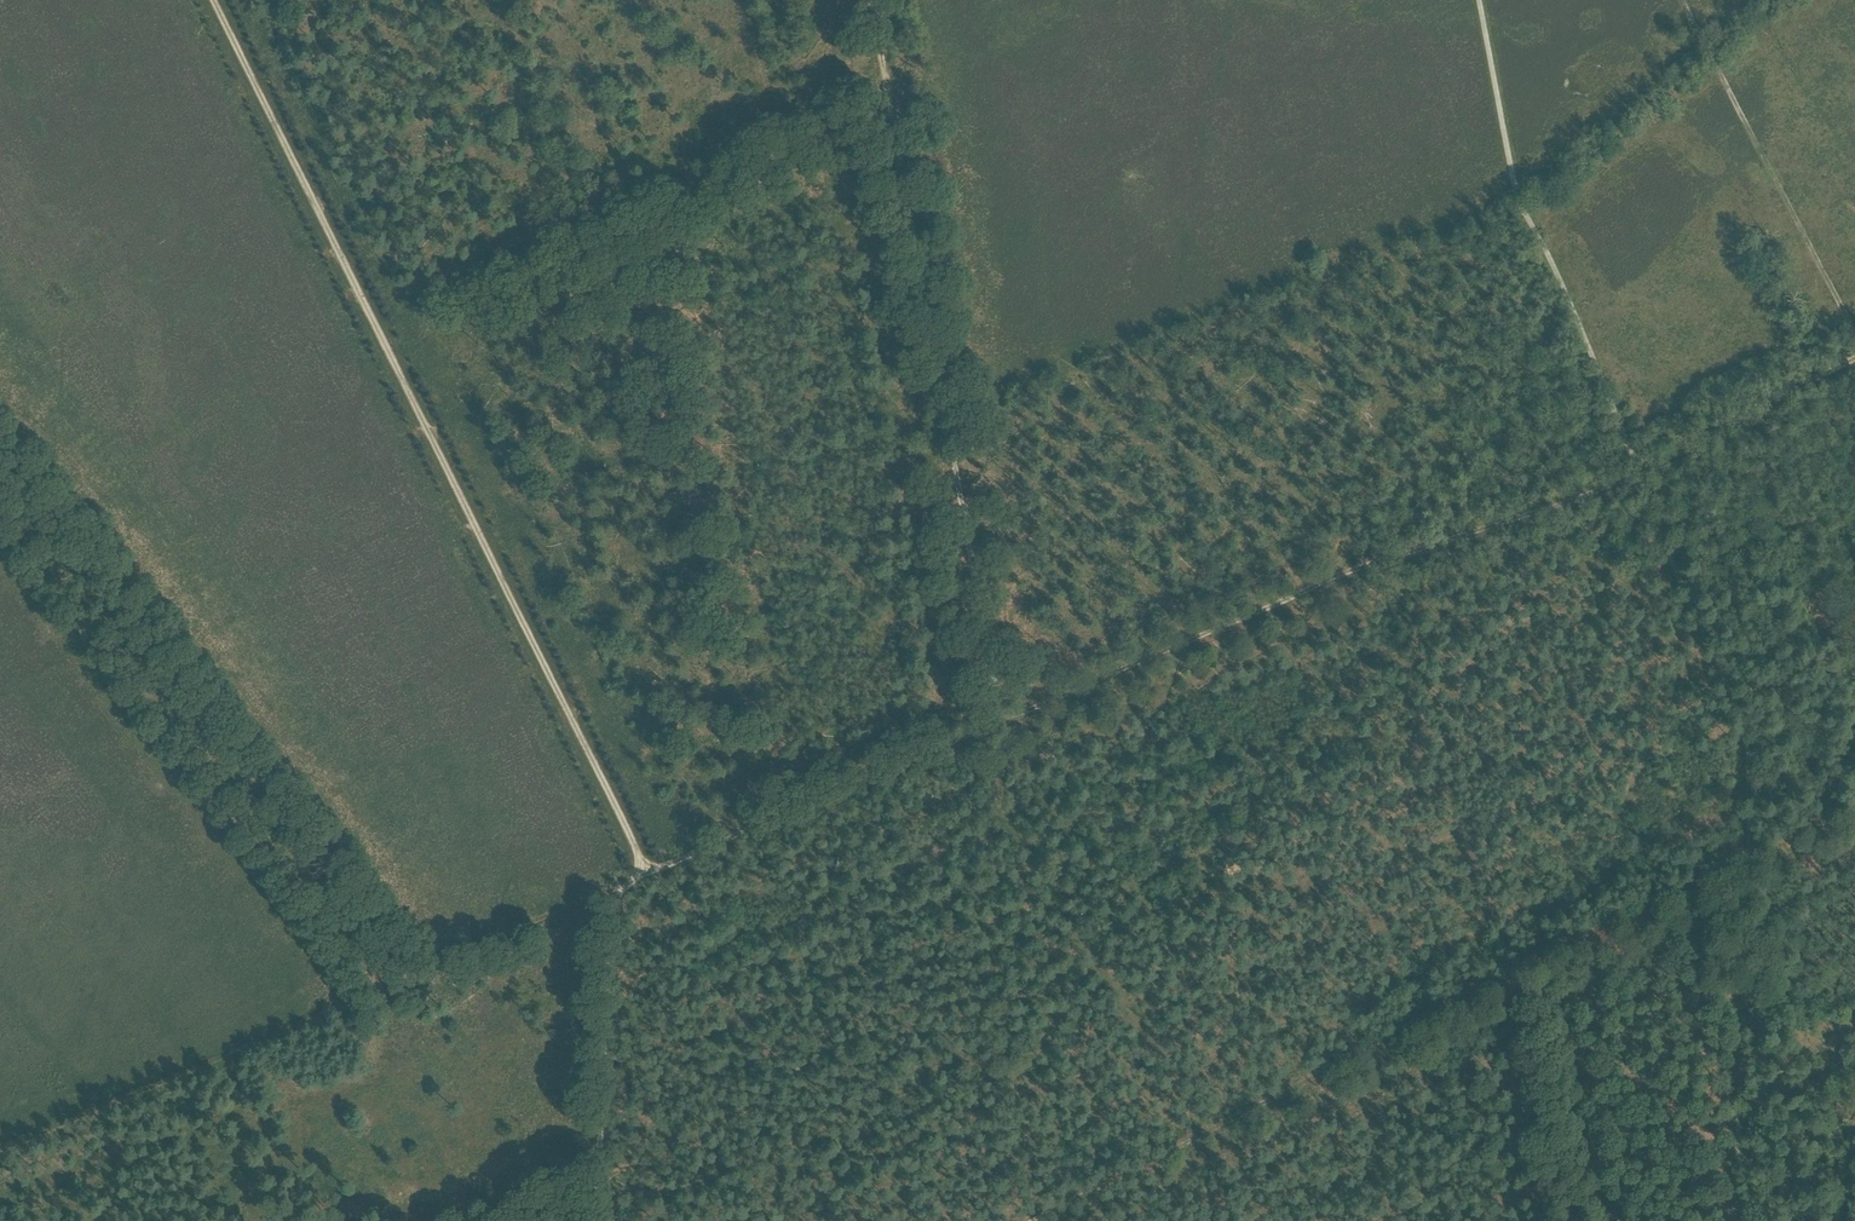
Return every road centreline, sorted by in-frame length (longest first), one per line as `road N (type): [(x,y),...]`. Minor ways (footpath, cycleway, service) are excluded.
road 1 (track): [(600,1220),(616,909),(645,868),(1628,468),(1854,361)]
road 2 (track): [(215,0),(645,868)]
road 3 (track): [(1854,814),(1069,1220)]
road 4 (track): [(876,0),(994,732)]
road 5 (track): [(508,936),(632,879)]
road 6 (track): [(603,1162),(479,1216)]

